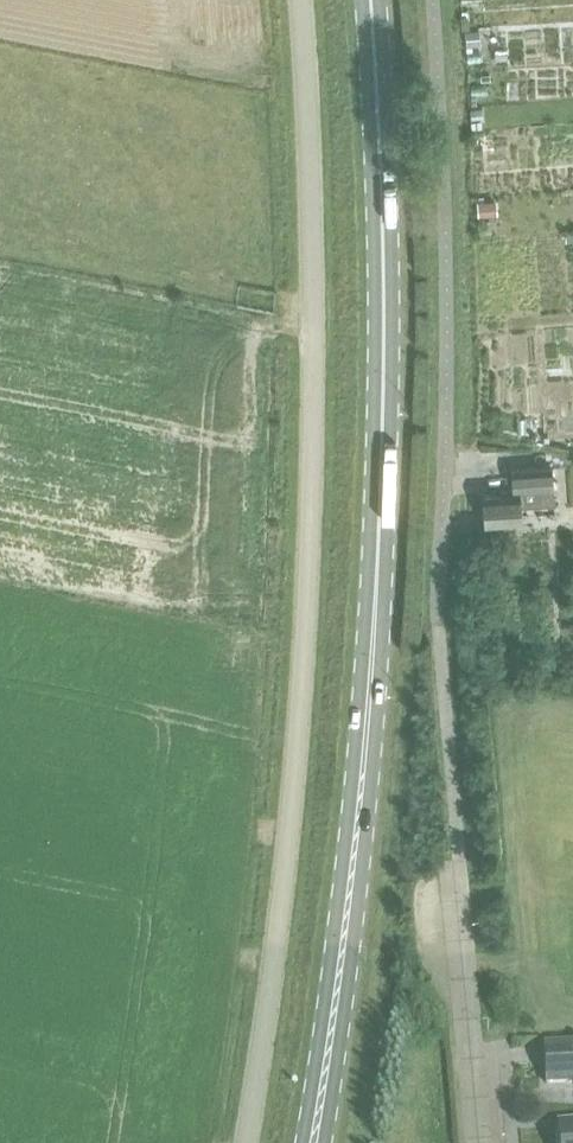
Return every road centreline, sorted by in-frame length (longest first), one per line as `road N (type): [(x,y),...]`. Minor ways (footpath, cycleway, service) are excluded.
road 1 (primary): [(314,1142),(362,778),(393,421),(374,0)]
road 2 (unclassified): [(254,1142),(289,860),(310,560),(314,244),(299,0)]
road 3 (residential): [(479,1142),(455,862)]

